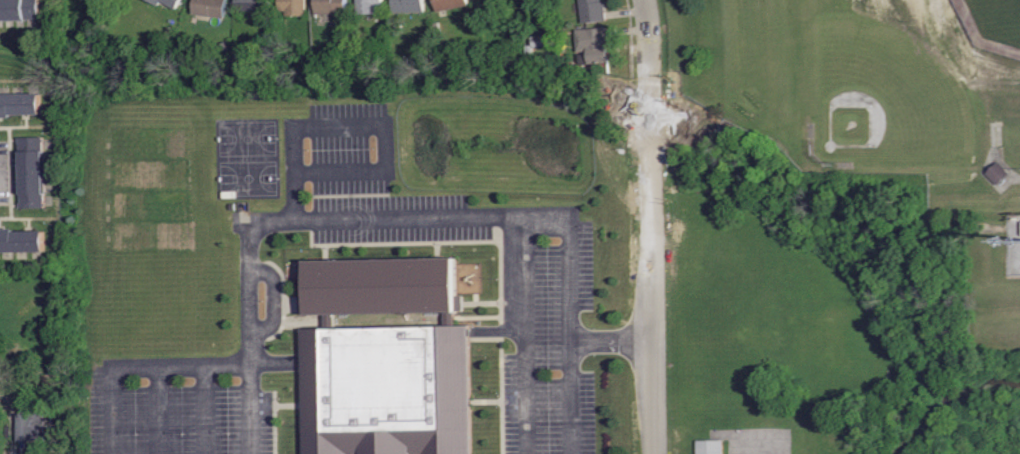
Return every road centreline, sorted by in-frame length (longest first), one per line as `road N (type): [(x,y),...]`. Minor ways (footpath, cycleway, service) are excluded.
road 1 (residential): [(654,453),(644,0)]

